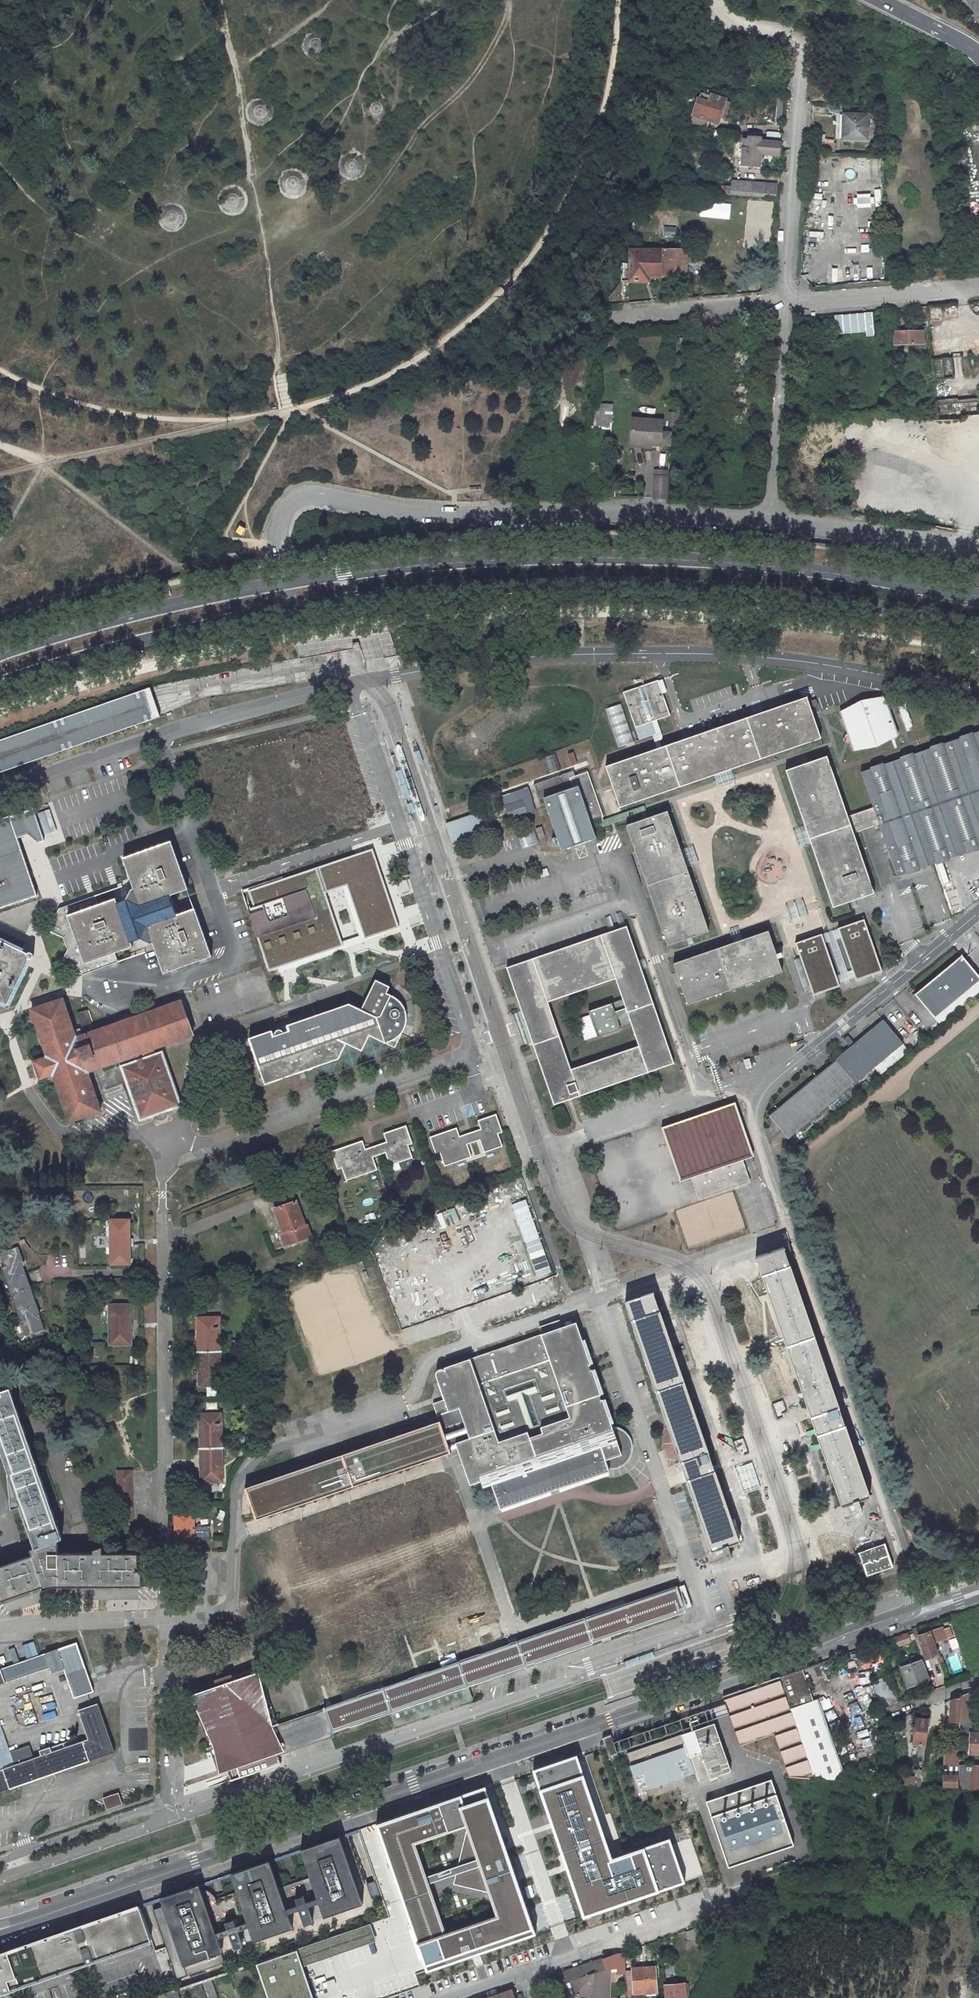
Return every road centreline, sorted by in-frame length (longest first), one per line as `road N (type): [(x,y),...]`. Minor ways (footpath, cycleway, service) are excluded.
road 1 (tertiary): [(0,1926),(922,1612)]
road 2 (unclassified): [(922,1612),(755,1119),(767,1088),(919,962)]
road 3 (residential): [(349,686),(465,1048),(453,1061),(182,1149),(167,1138)]
road 4 (primary): [(978,600),(832,573),(650,559),(442,564),(282,583)]
road 5 (primary): [(286,611),(440,591),(641,586),(841,602),(978,627)]
road 6 (unclassified): [(349,686),(519,658),(696,654),(814,663),(974,694)]
road 7 (residential): [(166,1617),(227,1611),(238,1487),(270,1448),(404,1402),(431,1360),(447,1350),(600,1299)]
road 8 (residential): [(703,1620),(581,1666),(575,1678),(167,1819)]
road 9 (residential): [(768,526),(617,513),(454,514),(306,498),(282,520),(275,543),(282,583)]
road 10 (residential): [(167,1138),(166,1617)]
road 11 (track): [(750,622),(517,615),(363,628)]
road 12 (unclassified): [(0,793),(159,735),(349,686)]
road 13 (residential): [(703,1620),(600,1299)]
road 14 (primary): [(0,683),(164,634),(286,611)]
road 15 (primary): [(282,583),(0,654)]
road 16 (residential): [(783,304),(801,45),(789,36)]
road 17 (residential): [(0,1026),(27,1088),(59,1126),(73,1135),(167,1138)]
road 18 (residential): [(768,526),(783,304)]
road 19 (residential): [(978,550),(768,526)]
road 20 (residential): [(978,290),(783,304)]
road 21 (residential): [(536,1967),(714,1905)]
road 22 (residential): [(166,1617),(164,1805)]
road 23 (residential): [(0,1877),(167,1819)]
road 24 (residential): [(164,1805),(0,1860)]
road 25 (residential): [(0,1626),(166,1617)]
road 26 (residential): [(783,304),(620,315)]

